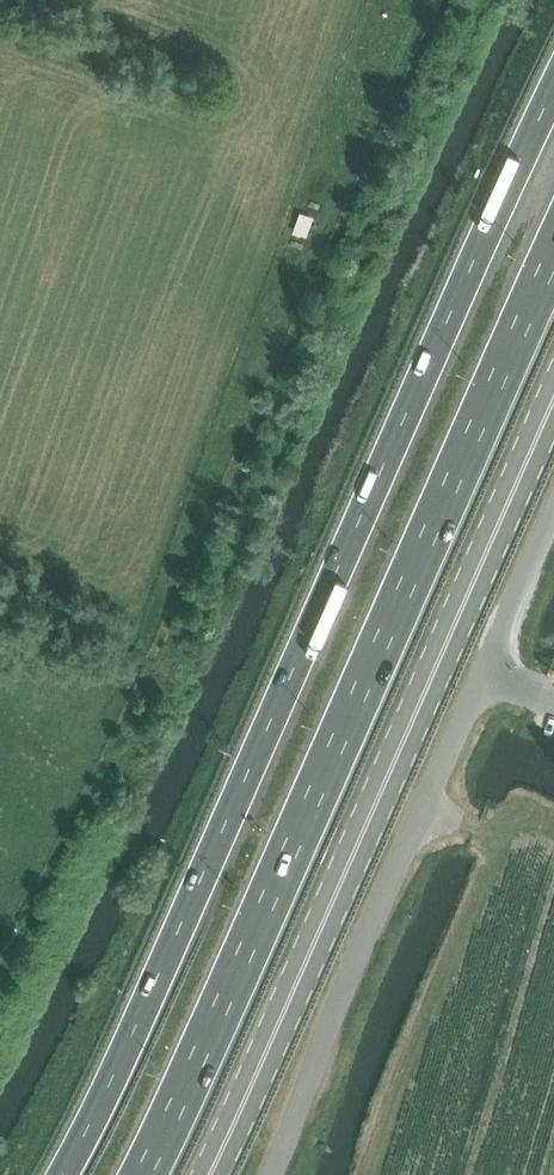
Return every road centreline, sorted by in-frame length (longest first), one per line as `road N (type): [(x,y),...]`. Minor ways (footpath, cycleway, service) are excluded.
road 1 (primary): [(553,90),(62,1174)]
road 2 (primary): [(145,1174),(553,252)]
road 3 (primary): [(211,1174),(553,401)]
road 4 (unclassified): [(273,1174),(553,510)]

